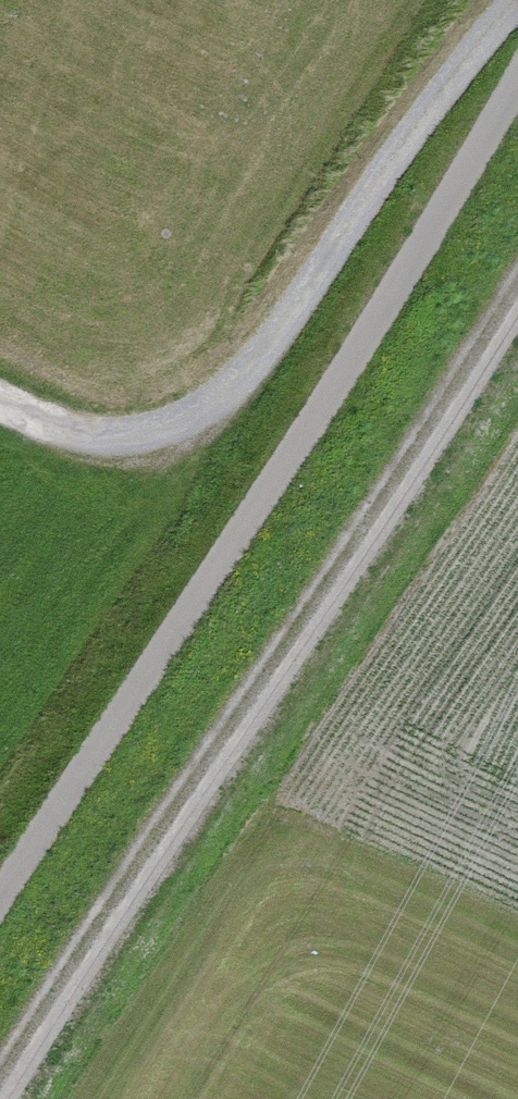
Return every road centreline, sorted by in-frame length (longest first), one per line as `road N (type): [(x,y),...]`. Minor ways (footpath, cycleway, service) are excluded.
road 1 (track): [(517,269),(8,1098)]
road 2 (track): [(0,915),(517,102)]
road 3 (track): [(517,15),(410,151),(244,390),(180,426),(110,435),(0,392)]

